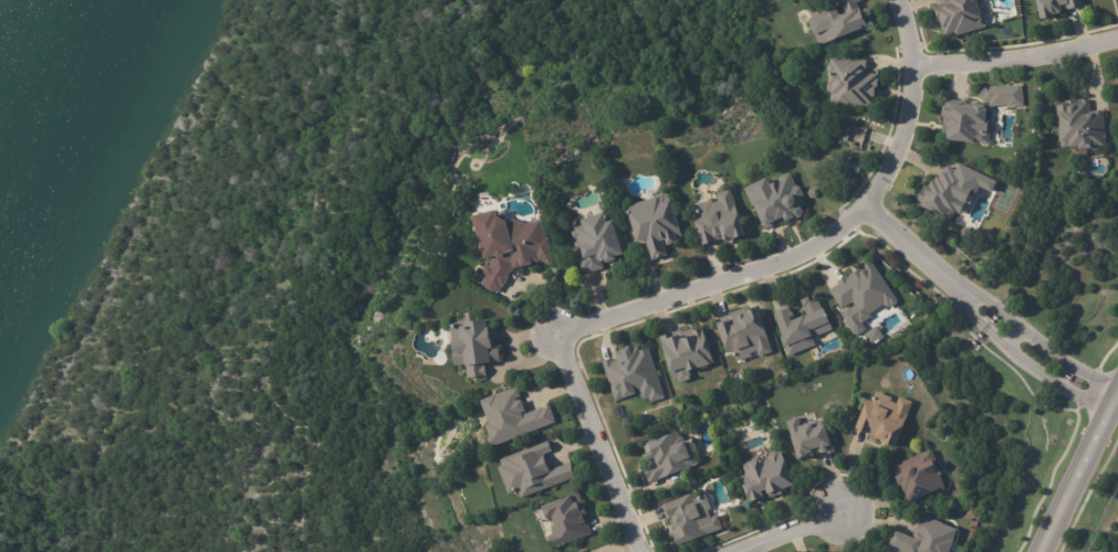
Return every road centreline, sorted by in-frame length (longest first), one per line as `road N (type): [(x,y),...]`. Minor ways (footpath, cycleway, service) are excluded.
road 1 (residential): [(645,551),(561,335),(829,236),(871,204),(900,153),(916,66),(890,0)]
road 2 (residential): [(871,204),(1017,336),(1112,400)]
road 3 (residential): [(1117,39),(1031,59),(916,66)]
road 4 (tertiary): [(1033,551),(1117,389)]
road 5 (residential): [(858,506),(727,551)]

